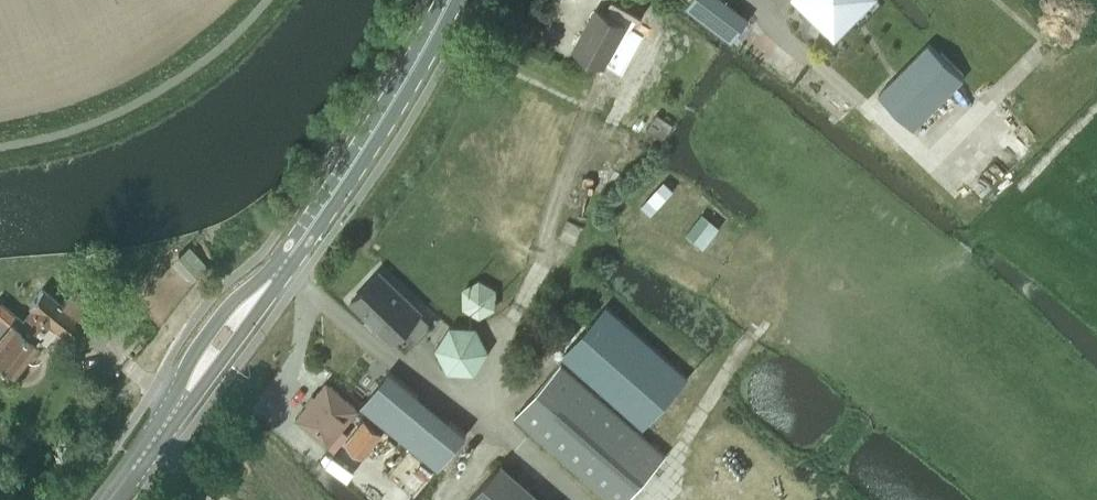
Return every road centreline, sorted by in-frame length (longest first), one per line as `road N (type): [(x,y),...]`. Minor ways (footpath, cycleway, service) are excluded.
road 1 (primary): [(106,499),(381,129),(448,0)]

